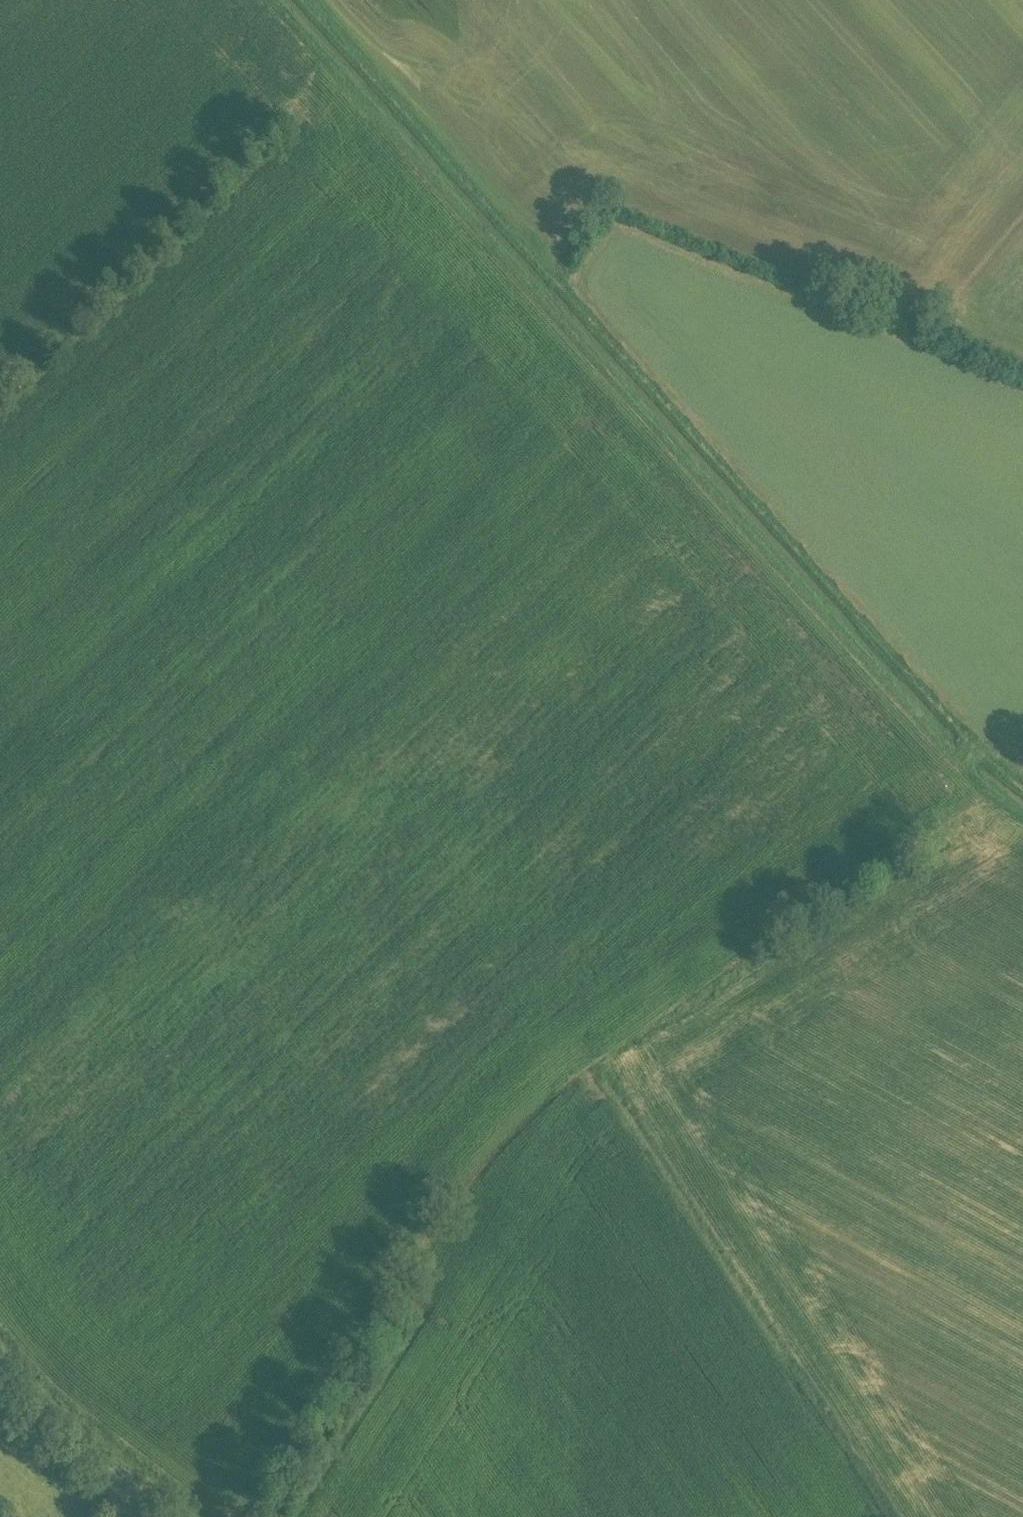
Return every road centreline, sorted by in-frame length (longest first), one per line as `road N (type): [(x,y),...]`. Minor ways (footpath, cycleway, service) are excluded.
road 1 (unclassified): [(171,1516),(27,1404),(0,1372)]

